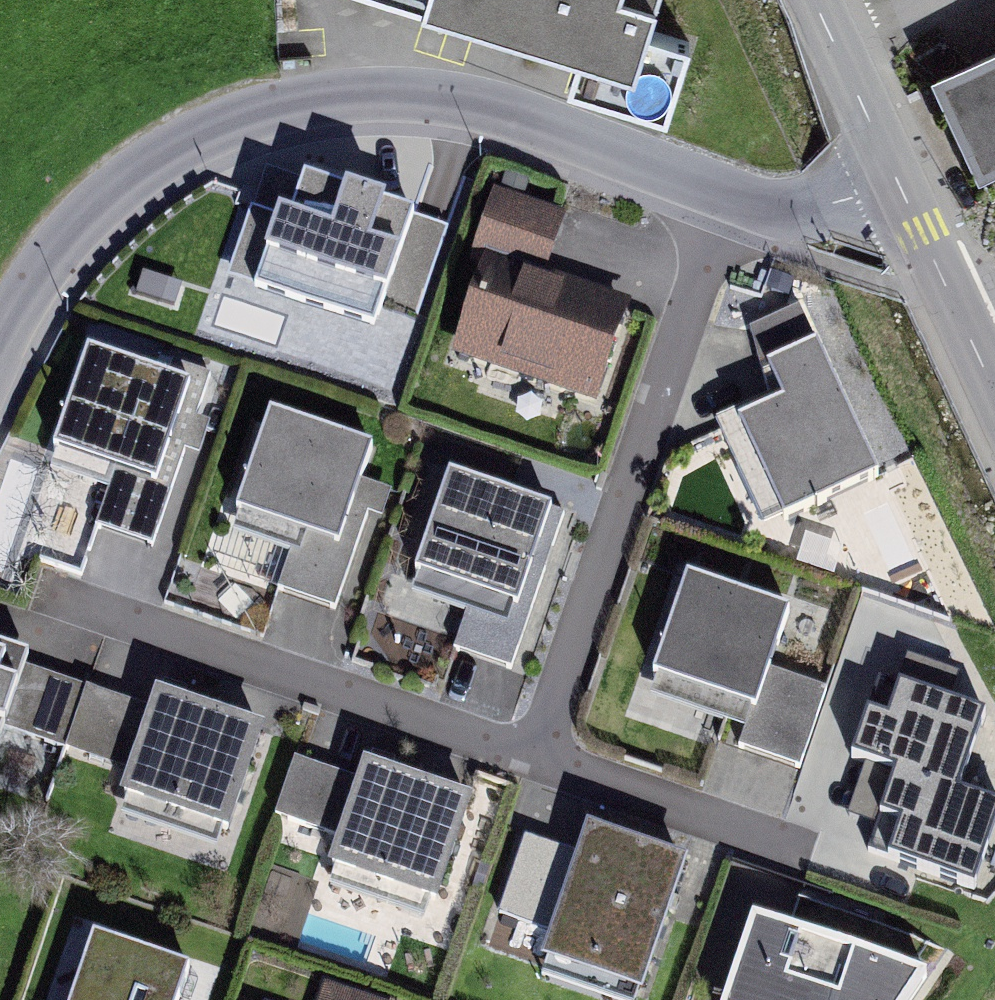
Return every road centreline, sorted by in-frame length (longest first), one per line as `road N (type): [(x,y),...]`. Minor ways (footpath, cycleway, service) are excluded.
road 1 (residential): [(730,197),(470,97),(373,95),(268,111),(184,145),(96,212),(37,286),(0,356)]
road 2 (residential): [(541,779),(730,197)]
road 3 (residential): [(541,779),(48,615)]
road 4 (residential): [(781,859),(541,779)]
road 5 (tertiary): [(979,362),(899,181)]
road 6 (residential): [(899,181),(802,211),(730,197)]
road 7 (tertiary): [(899,181),(834,44)]

